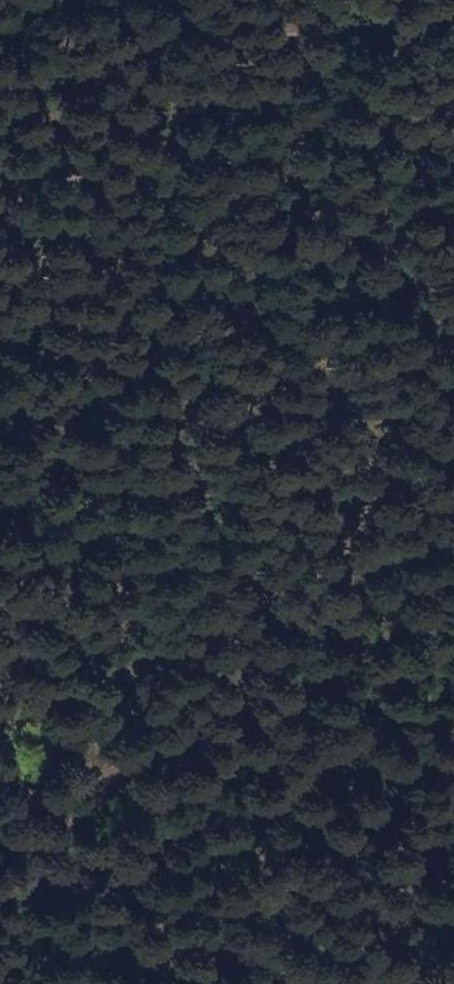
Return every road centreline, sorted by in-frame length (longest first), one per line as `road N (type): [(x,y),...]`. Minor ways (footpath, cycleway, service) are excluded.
road 1 (track): [(0,907),(230,637),(453,413)]
road 2 (track): [(453,121),(125,176),(0,170)]

